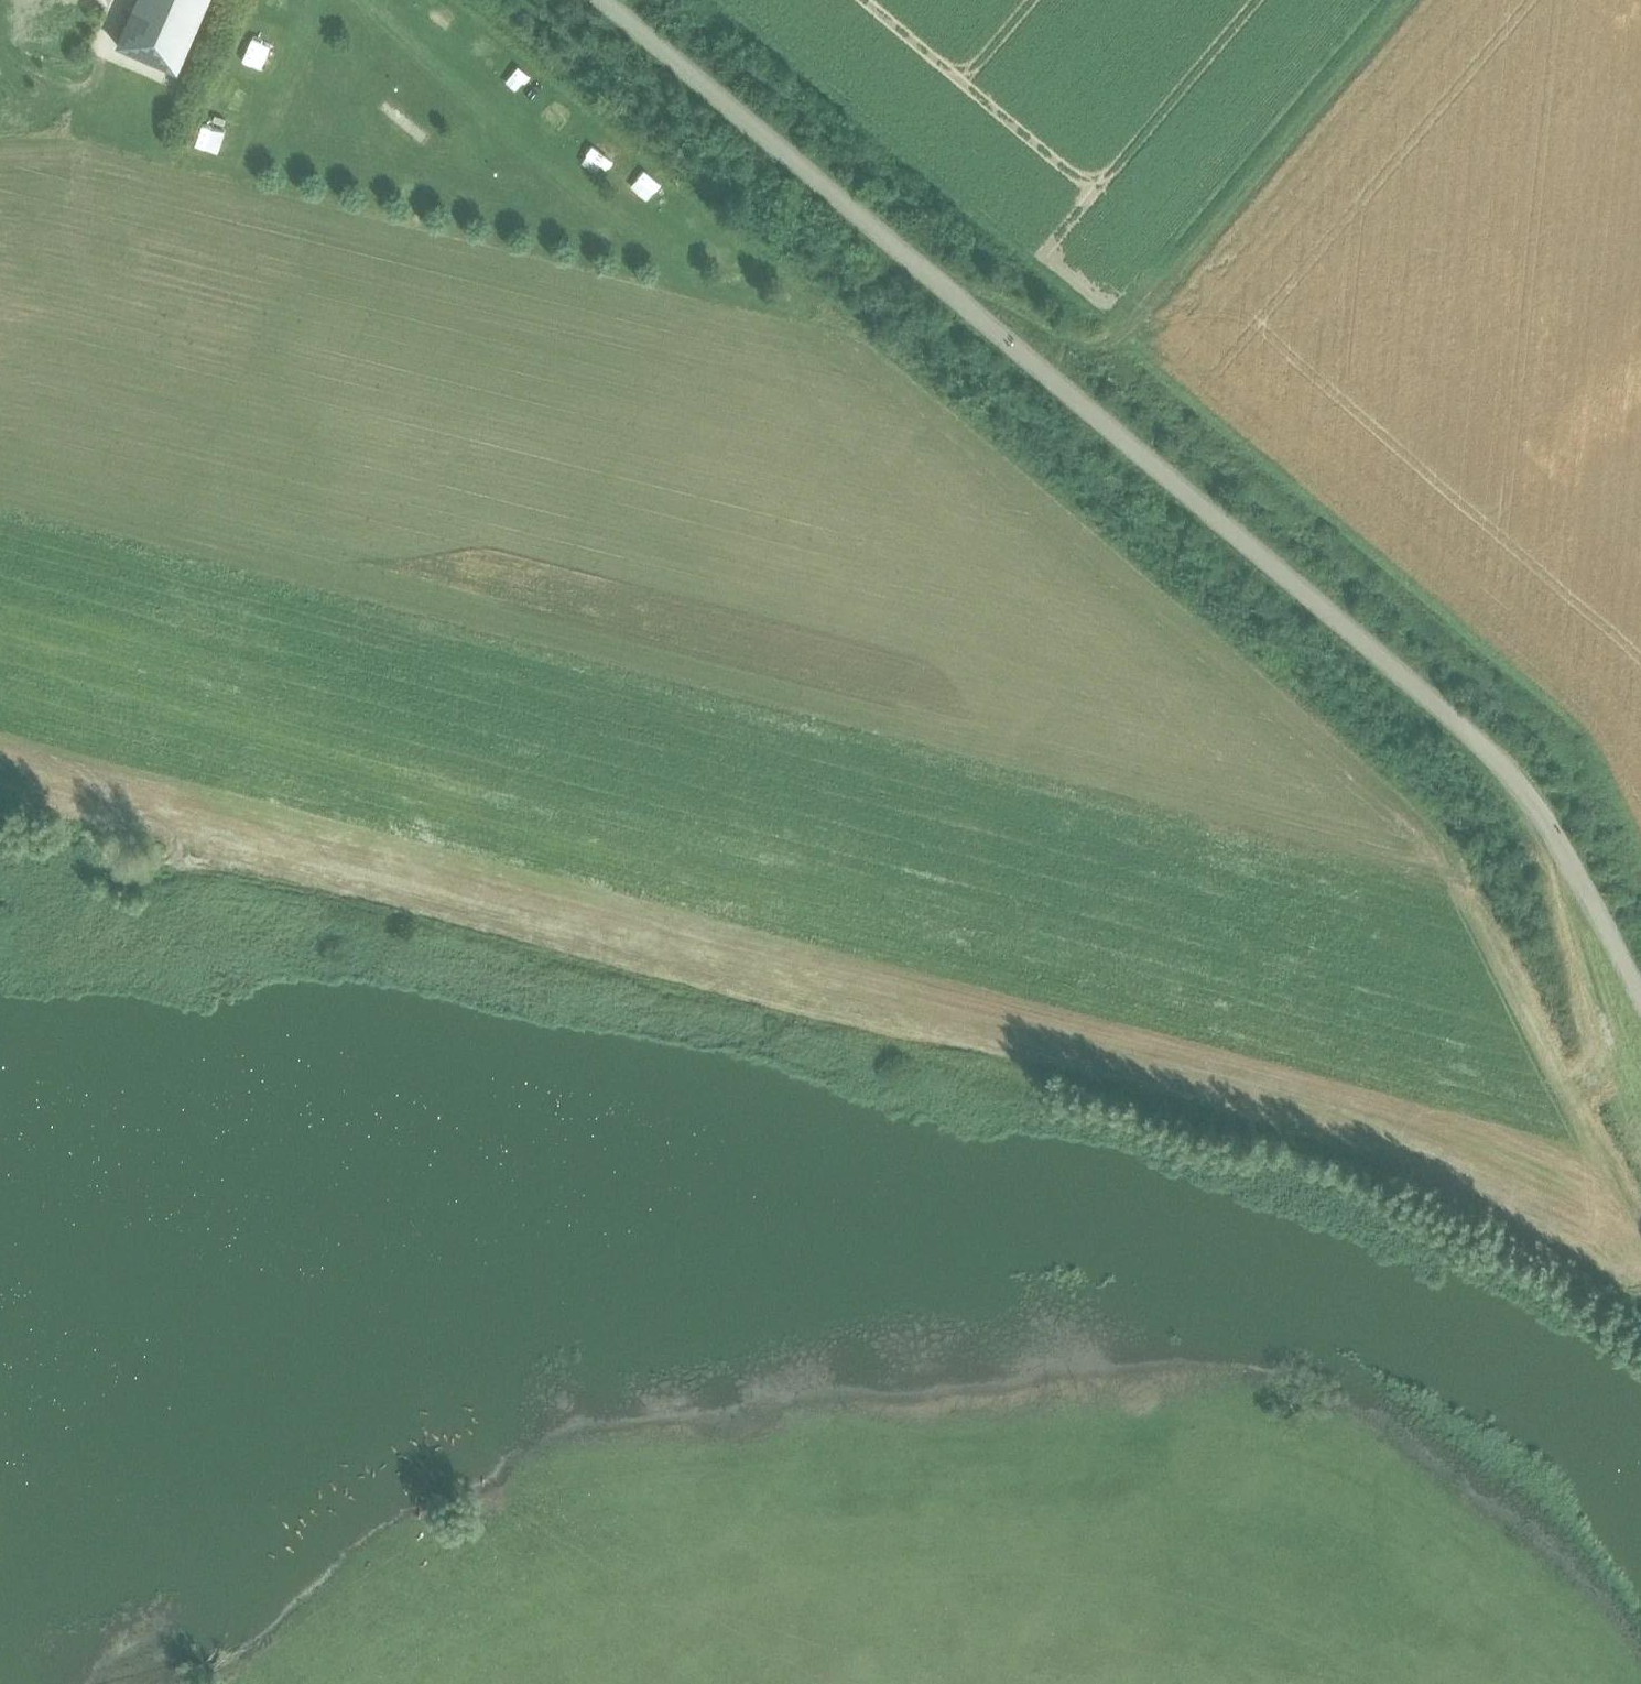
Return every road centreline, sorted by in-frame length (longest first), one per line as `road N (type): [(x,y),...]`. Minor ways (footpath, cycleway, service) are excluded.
road 1 (unclassified): [(1640,994),(1545,817),(1466,729),(602,0)]
road 2 (track): [(939,285),(958,278),(984,288),(1073,341),(1103,346),(1122,335),(1405,0)]

